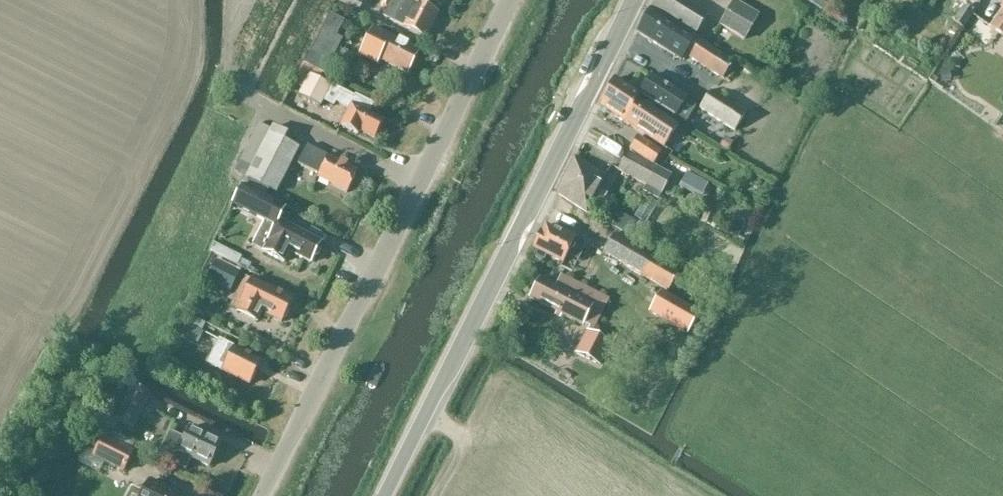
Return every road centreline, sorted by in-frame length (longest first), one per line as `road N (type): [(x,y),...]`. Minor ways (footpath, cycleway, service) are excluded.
road 1 (tertiary): [(383,495),(633,0)]
road 2 (residential): [(263,495),(510,0)]

